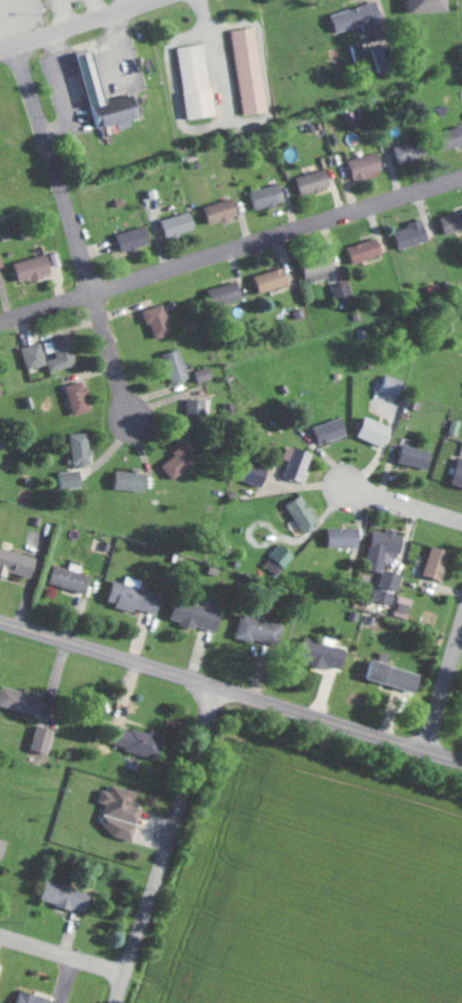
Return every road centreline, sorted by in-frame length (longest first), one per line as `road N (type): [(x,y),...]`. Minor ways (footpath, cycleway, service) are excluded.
road 1 (residential): [(0,320),(461,176)]
road 2 (secondary): [(461,766),(0,626)]
road 3 (residential): [(11,48),(132,416)]
road 4 (residential): [(113,1002),(212,690)]
road 5 (primary): [(0,52),(158,0)]
road 6 (residential): [(121,976),(0,939)]
road 7 (residential): [(423,754),(461,636)]
road 8 (residential): [(346,487),(461,523)]

